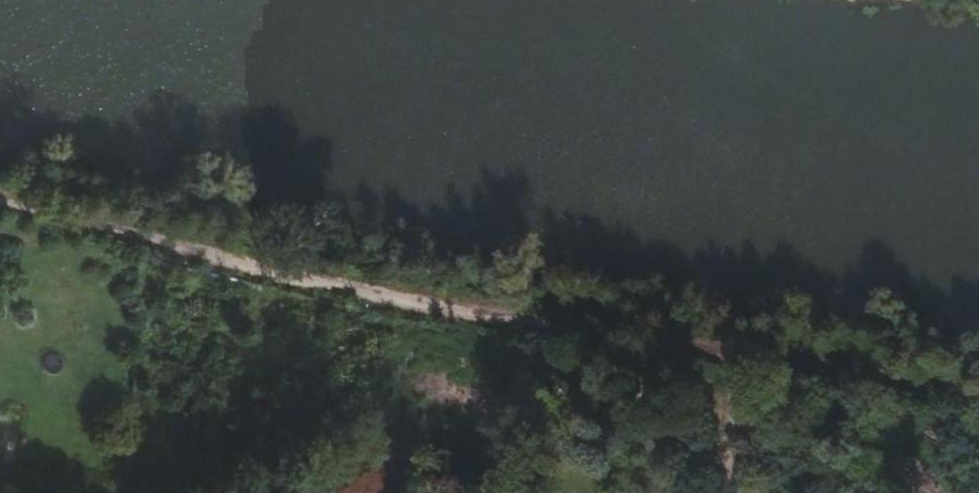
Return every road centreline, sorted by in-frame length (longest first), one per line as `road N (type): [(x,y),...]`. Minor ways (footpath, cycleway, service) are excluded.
road 1 (track): [(0,205),(539,323),(978,371)]

